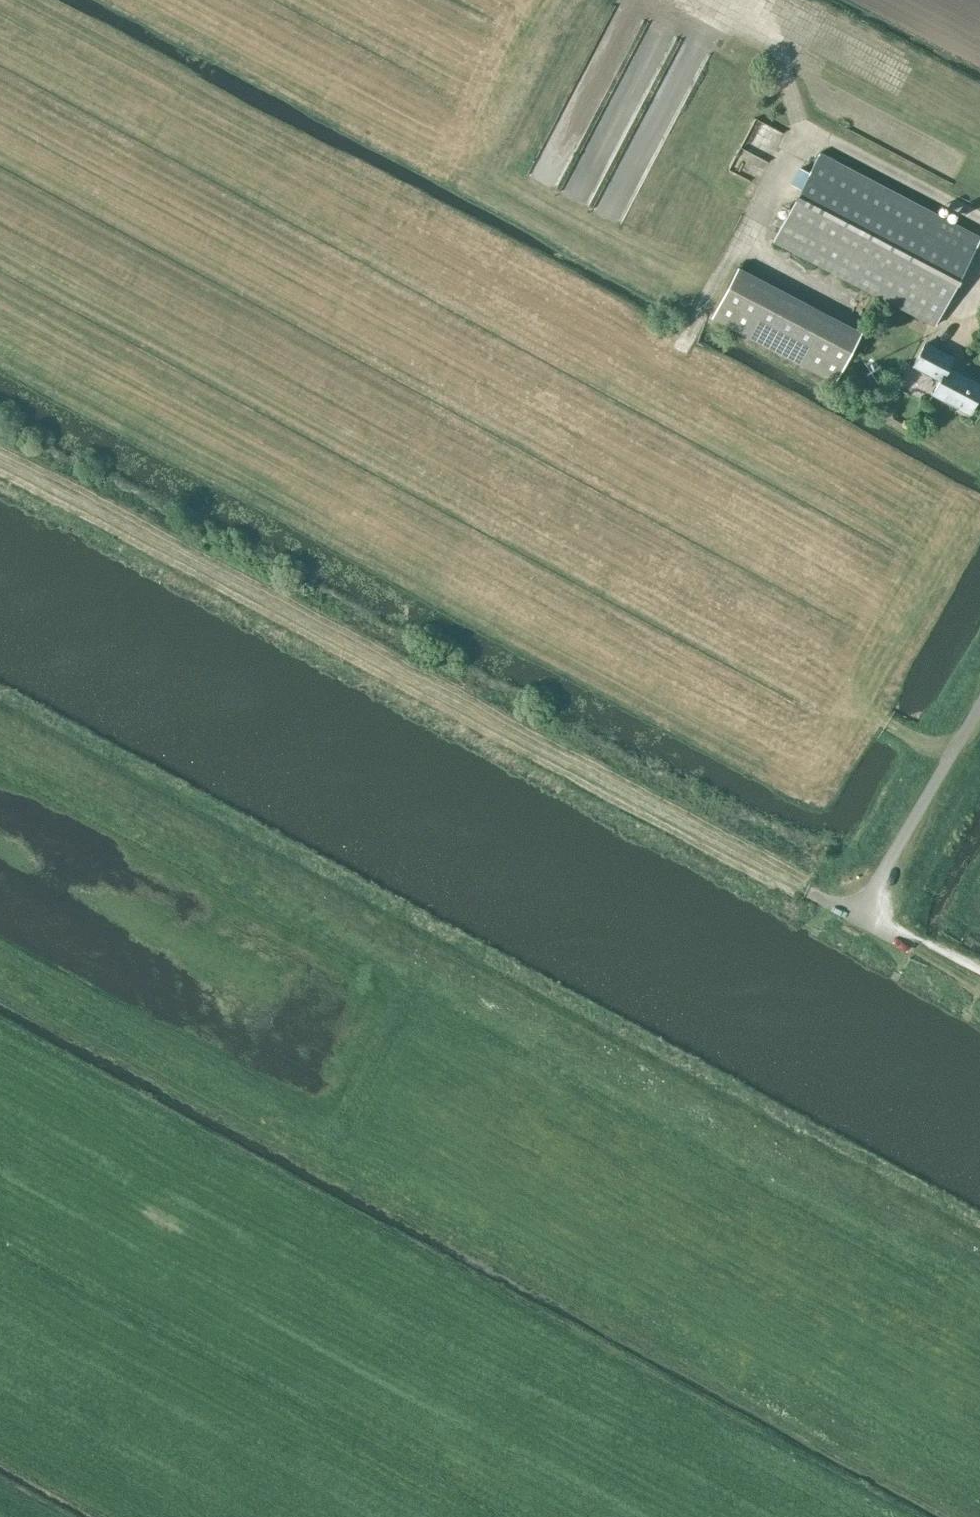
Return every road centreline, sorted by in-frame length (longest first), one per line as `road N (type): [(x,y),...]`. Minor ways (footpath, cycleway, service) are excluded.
road 1 (unclassified): [(858,918),(979,714)]

